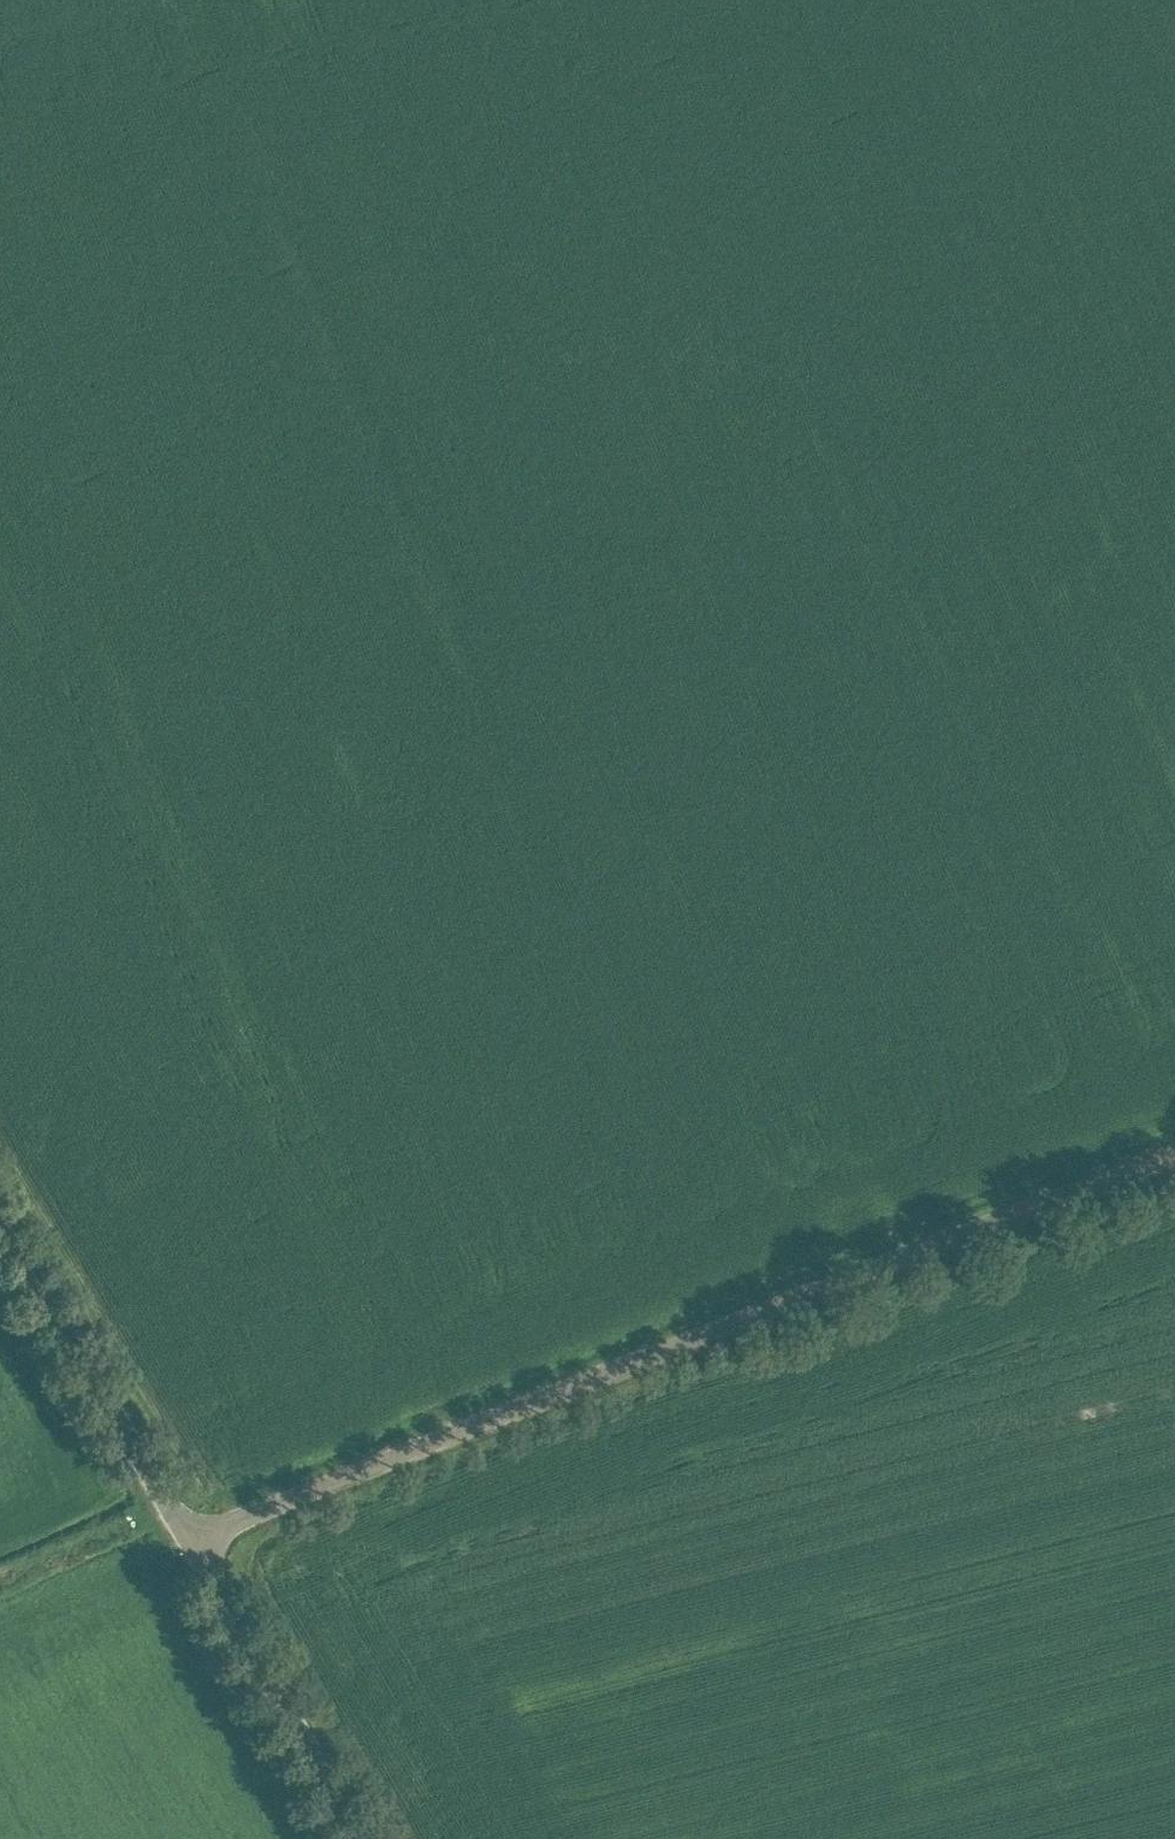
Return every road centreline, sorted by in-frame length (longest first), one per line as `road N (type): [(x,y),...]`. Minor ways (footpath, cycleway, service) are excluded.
road 1 (unclassified): [(190,1542),(728,1320),(1174,1150)]
road 2 (unclassified): [(190,1542),(0,1215)]
road 3 (unclassified): [(363,1838),(190,1542)]

